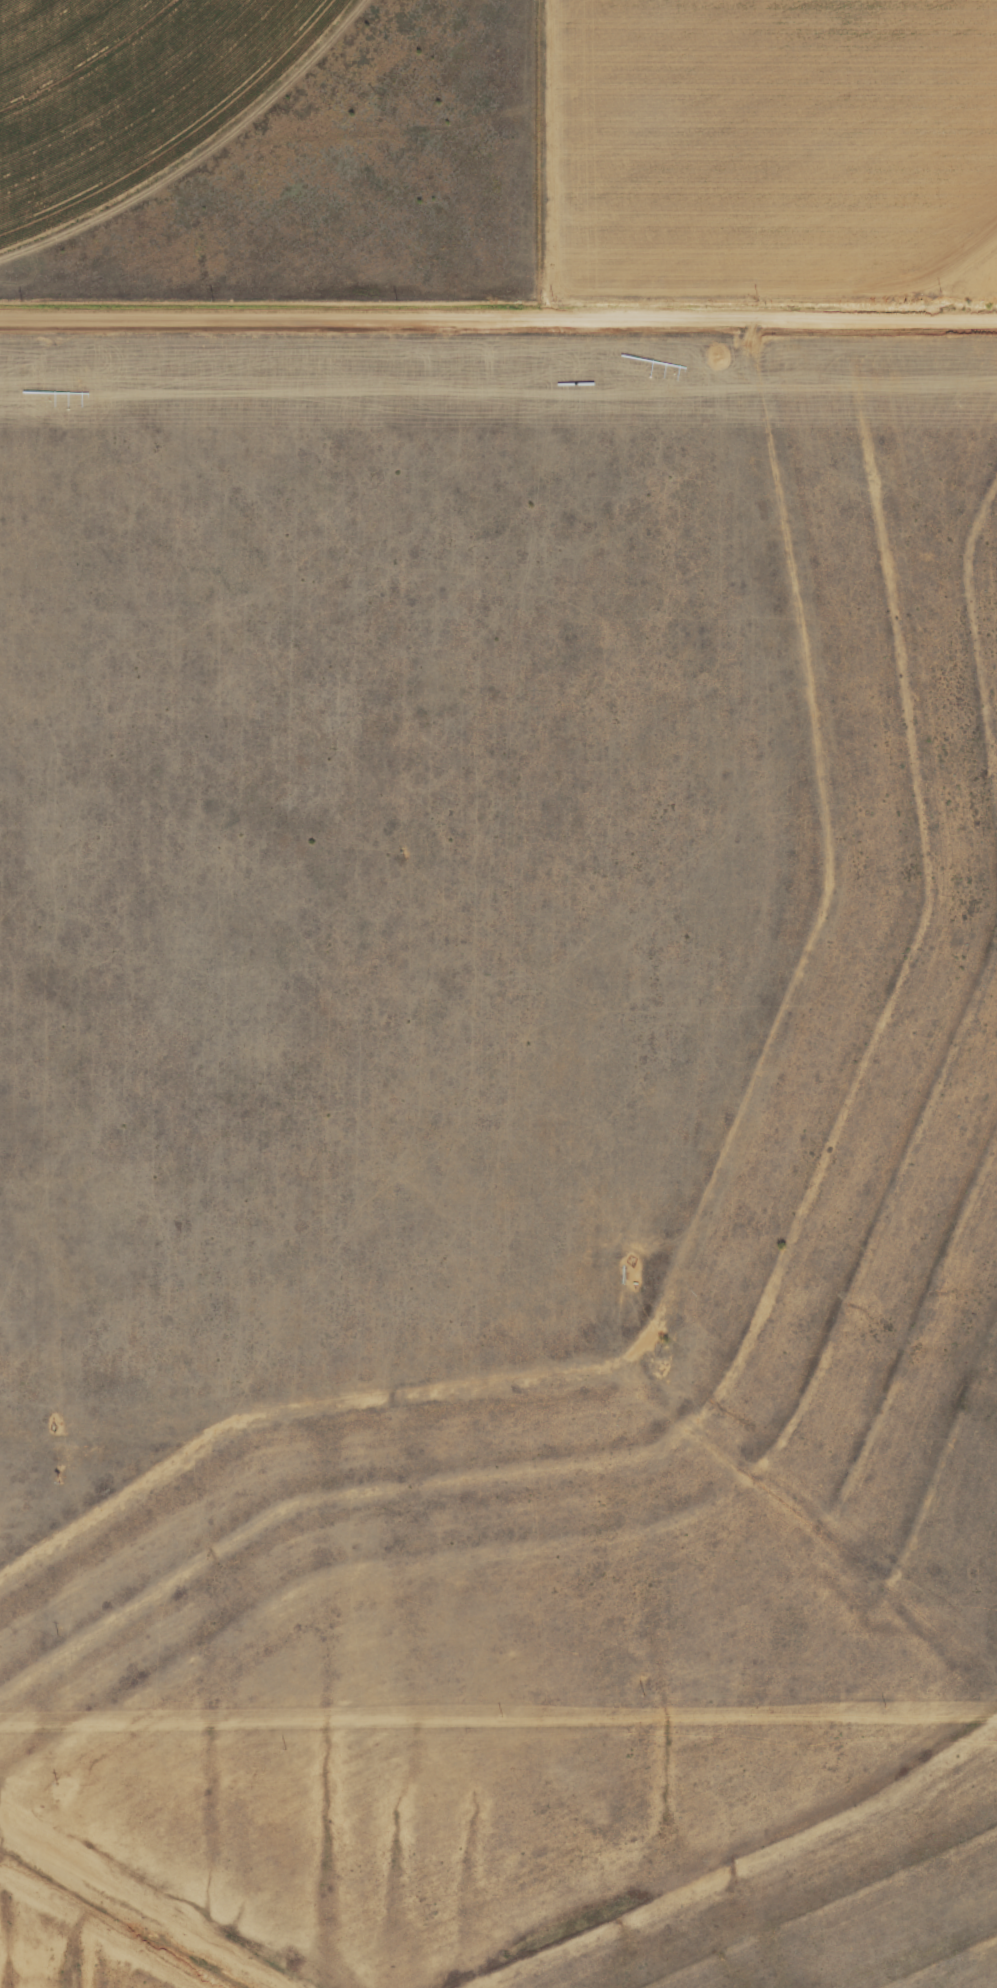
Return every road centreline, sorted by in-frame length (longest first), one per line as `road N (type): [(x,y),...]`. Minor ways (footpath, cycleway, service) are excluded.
road 1 (residential): [(996,329),(0,325)]
road 2 (residential): [(558,330),(553,0)]

